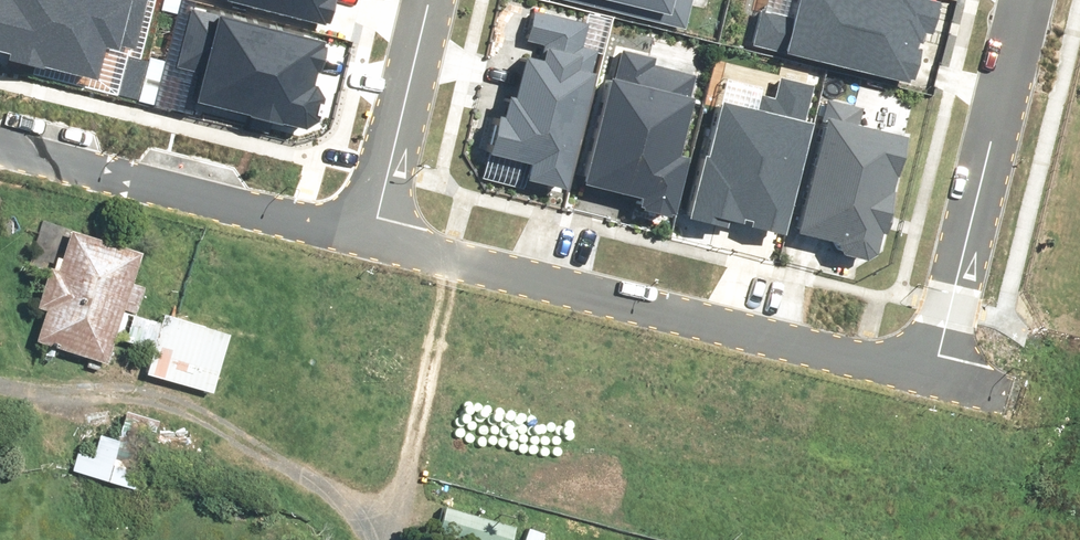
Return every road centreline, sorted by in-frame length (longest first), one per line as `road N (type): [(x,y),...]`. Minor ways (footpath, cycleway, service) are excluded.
road 1 (residential): [(370,238),(933,376)]
road 2 (residential): [(1025,0),(933,376)]
road 3 (residential): [(0,144),(370,238)]
road 4 (residential): [(428,0),(370,238)]

